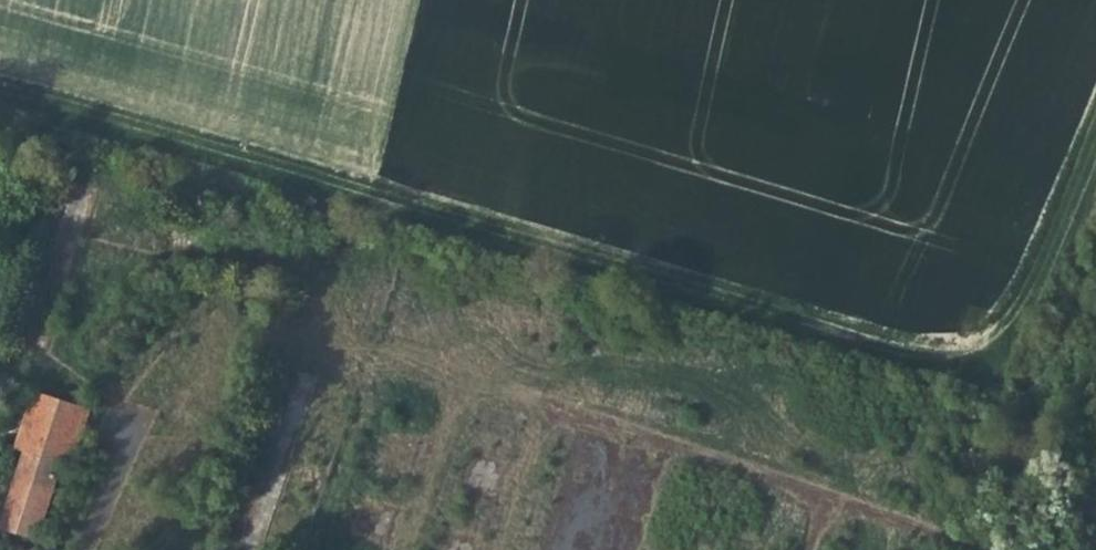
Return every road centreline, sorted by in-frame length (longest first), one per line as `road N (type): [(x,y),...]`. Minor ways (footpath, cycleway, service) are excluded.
road 1 (track): [(1095,94),(1003,317),(971,342),(931,343),(878,336),(0,88)]
road 2 (track): [(392,549),(435,429),(478,401),(525,397),(1009,549)]

